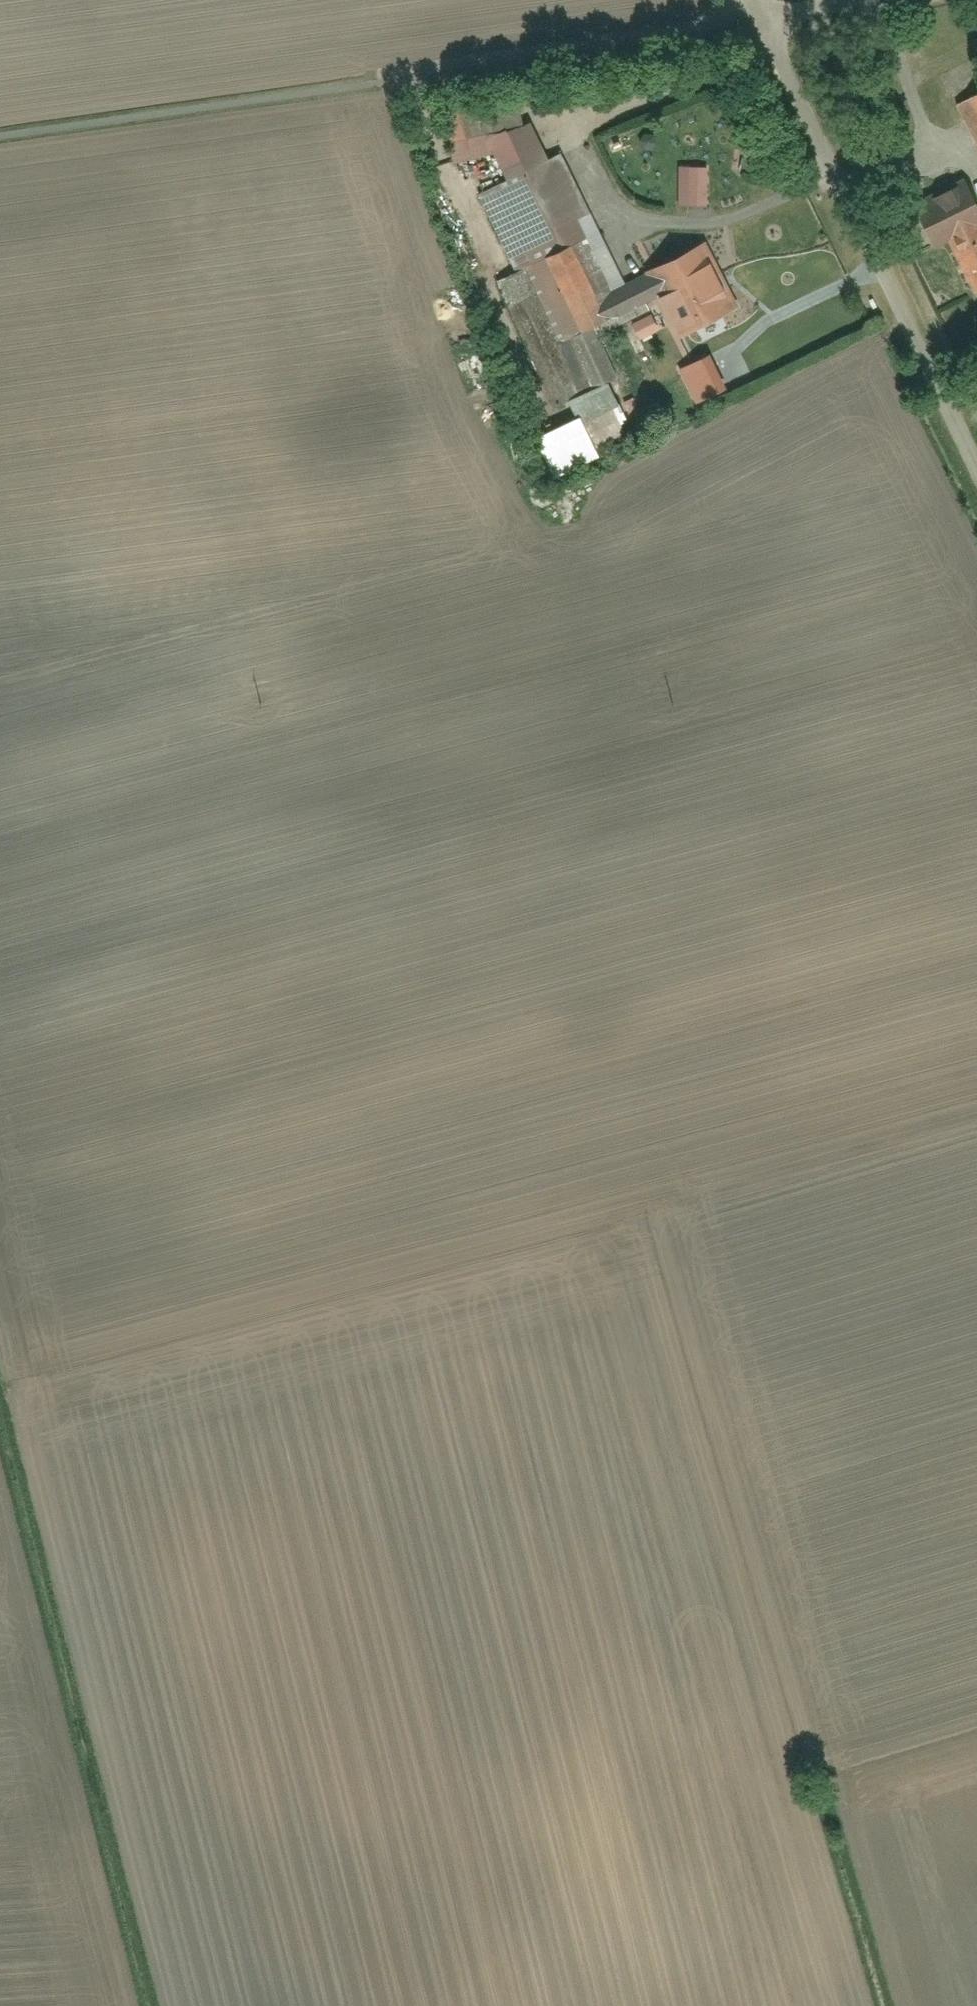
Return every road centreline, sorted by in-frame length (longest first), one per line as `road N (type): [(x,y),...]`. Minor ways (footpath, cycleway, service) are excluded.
road 1 (unclassified): [(976,455),(763,20)]

